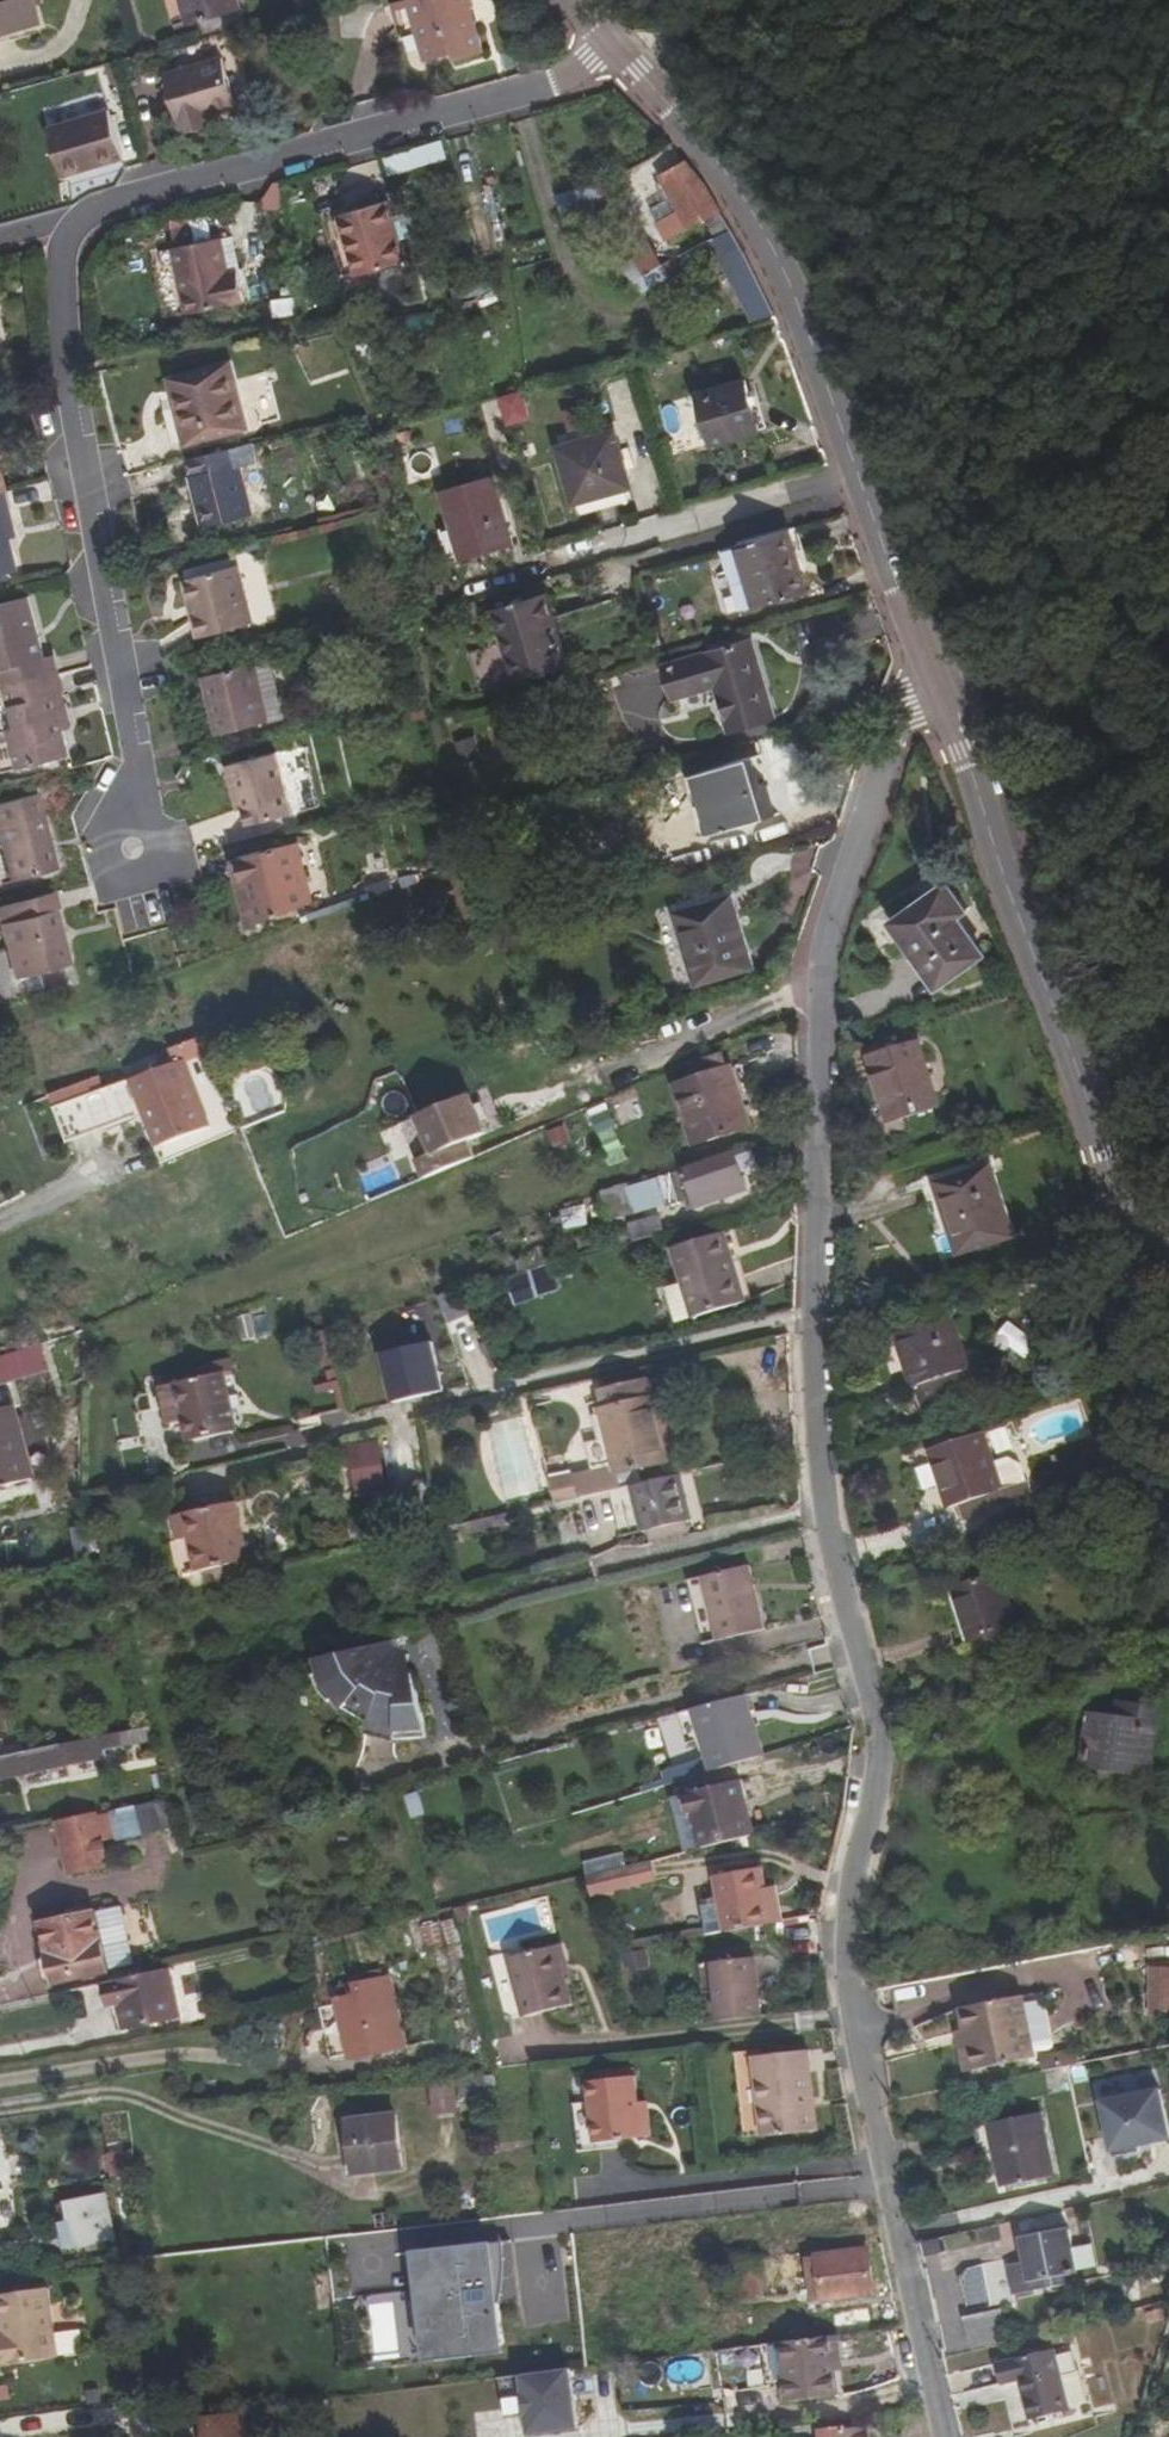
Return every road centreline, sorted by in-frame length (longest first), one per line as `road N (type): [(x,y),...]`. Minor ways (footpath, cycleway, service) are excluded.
road 1 (residential): [(922,671),(816,962),(811,1340),(824,1511),(877,1732),(841,1986),(937,2436)]
road 2 (residential): [(610,50),(567,83),(108,207),(77,230),(63,261),(150,868)]
road 3 (tertiary): [(610,50),(763,234),(827,378),(922,671)]
road 4 (tertiary): [(922,671),(1063,1030),(1114,1185),(1135,1220),(1168,1241)]

